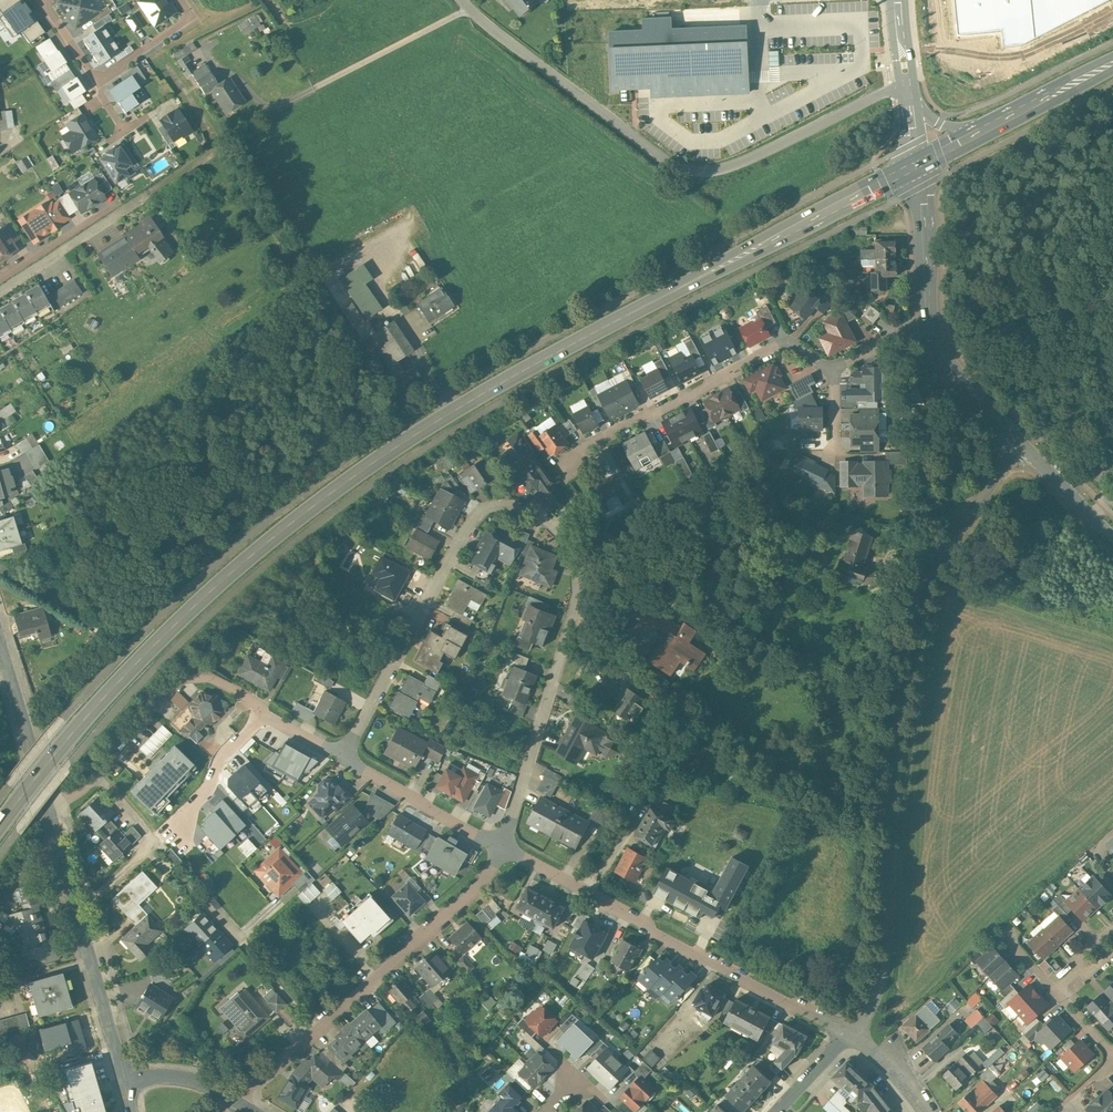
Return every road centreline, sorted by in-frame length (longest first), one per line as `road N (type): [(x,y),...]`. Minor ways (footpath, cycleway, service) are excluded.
road 1 (primary): [(0,826),(133,664),(309,507),(532,364),(921,167)]
road 2 (residential): [(503,847),(578,600),(571,551),(545,517),(510,506),(480,510),(343,752)]
road 3 (residential): [(855,1034),(876,1006),(886,967),(889,828),(928,581),(1023,438)]
road 4 (residential): [(503,847),(855,1034)]
road 5 (residential): [(235,1101),(491,870),(503,847)]
road 6 (residential): [(49,809),(84,790),(183,683),(213,679),(343,752)]
road 7 (unclassified): [(907,82),(762,152),(703,170),(658,155),(605,113)]
road 8 (residential): [(832,369),(788,343),(593,444),(568,466)]
road 9 (unclassified): [(49,809),(124,1075)]
road 10 (residential): [(41,0),(98,83),(194,16),(183,0)]
road 11 (residential): [(179,171),(0,294)]
road 12 (residential): [(343,752),(503,847)]
road 13 (residential): [(605,113),(461,0)]
road 14 (unclassified): [(0,639),(49,809)]
road 15 (primary): [(968,141),(1112,66)]
road 16 (residential): [(931,324),(921,167)]
road 17 (residential): [(1023,438),(949,359),(931,324)]
road 18 (residential): [(0,277),(118,203)]
road 19 (residential): [(1112,533),(1023,438)]

